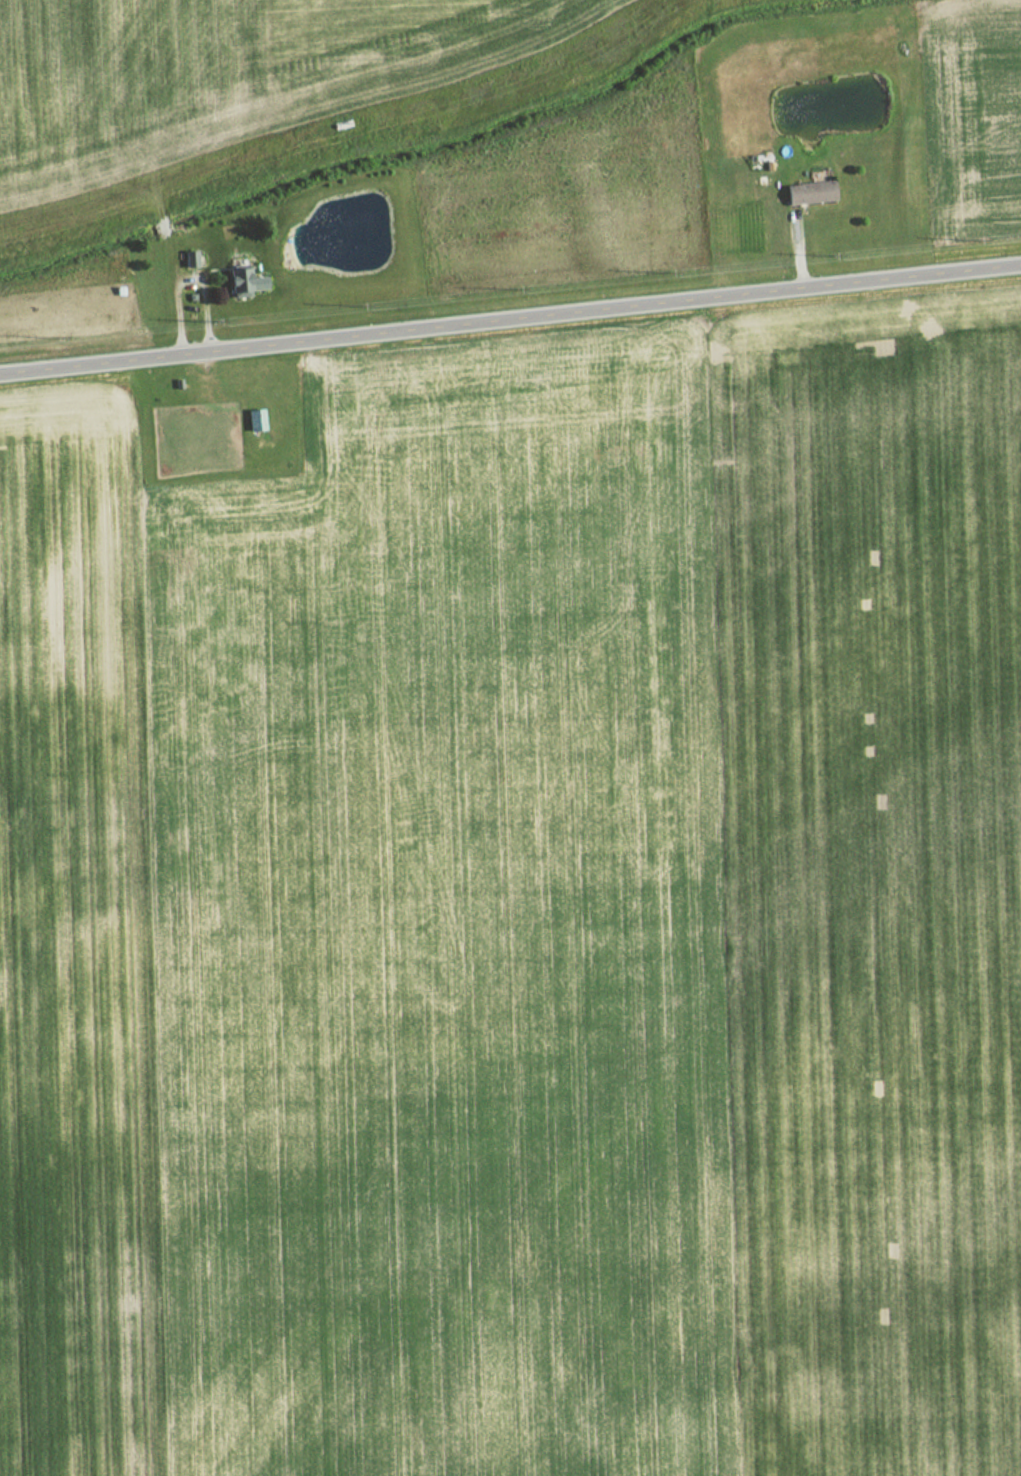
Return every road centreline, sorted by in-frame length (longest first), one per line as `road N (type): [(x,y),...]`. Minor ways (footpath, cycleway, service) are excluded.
road 1 (secondary): [(0,374),(1020,265)]

